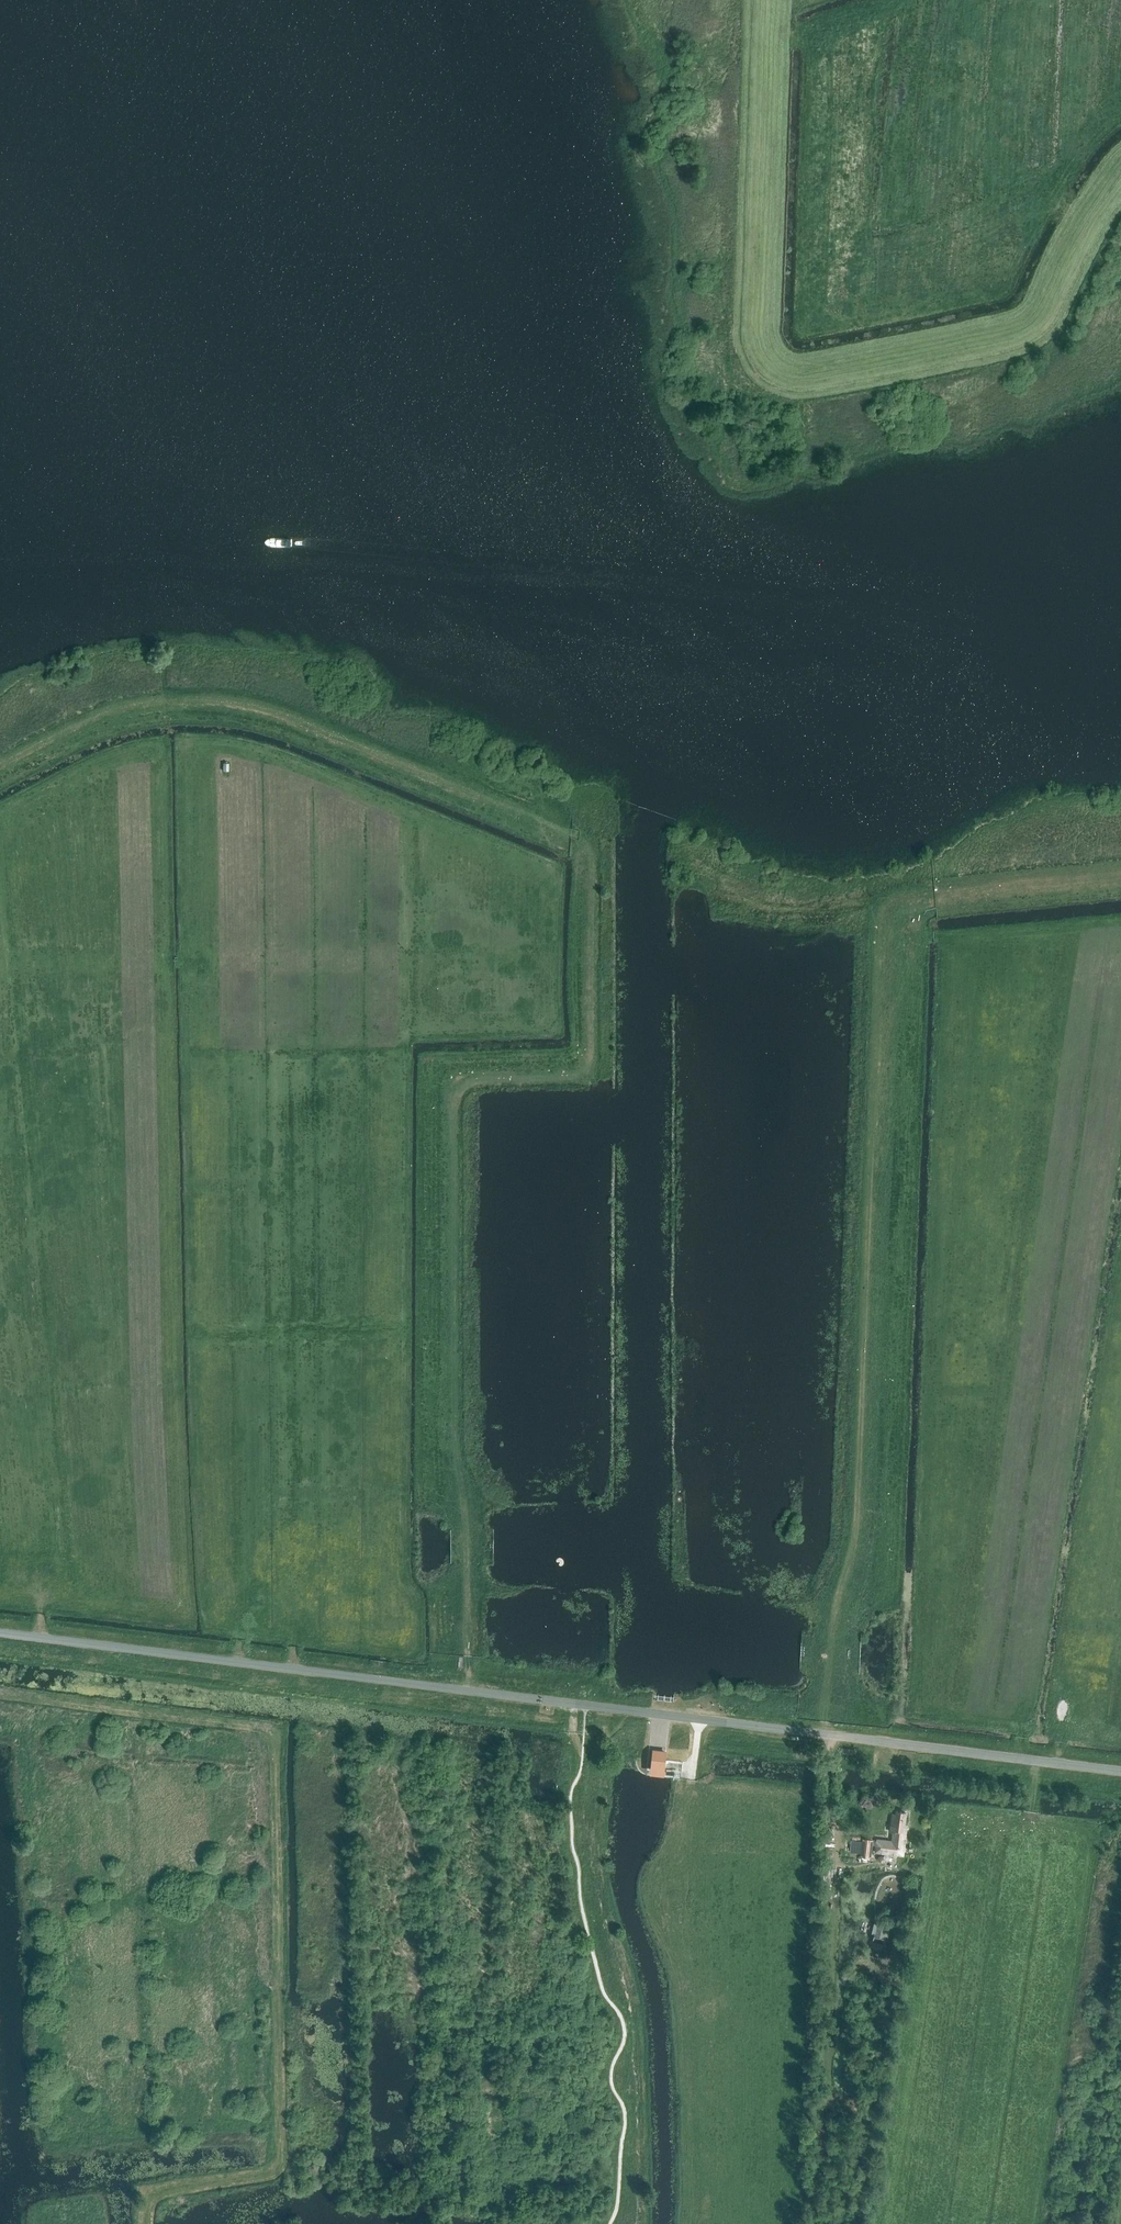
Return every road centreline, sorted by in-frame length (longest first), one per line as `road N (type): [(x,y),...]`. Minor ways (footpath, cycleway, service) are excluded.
road 1 (unclassified): [(0,1633),(1120,1771)]

